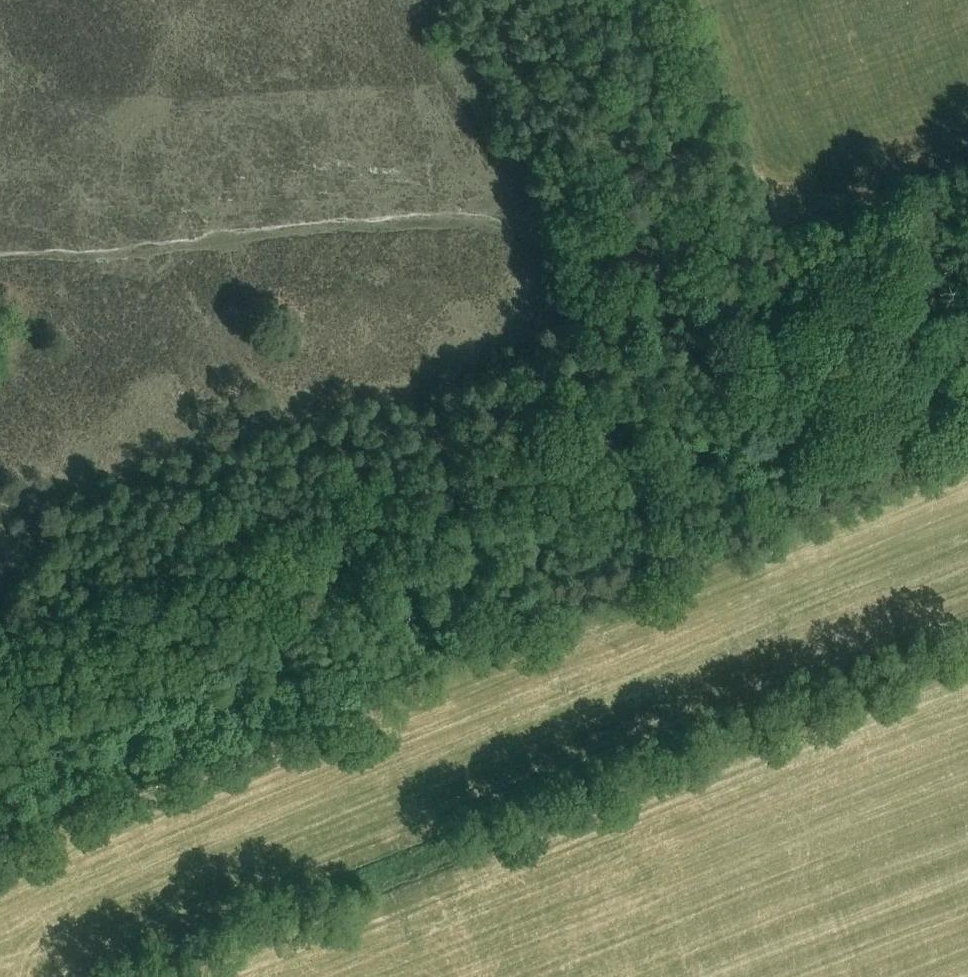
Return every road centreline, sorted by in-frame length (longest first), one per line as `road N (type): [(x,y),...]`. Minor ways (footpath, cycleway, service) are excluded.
road 1 (track): [(0,814),(774,508)]
road 2 (track): [(774,508),(967,431)]

